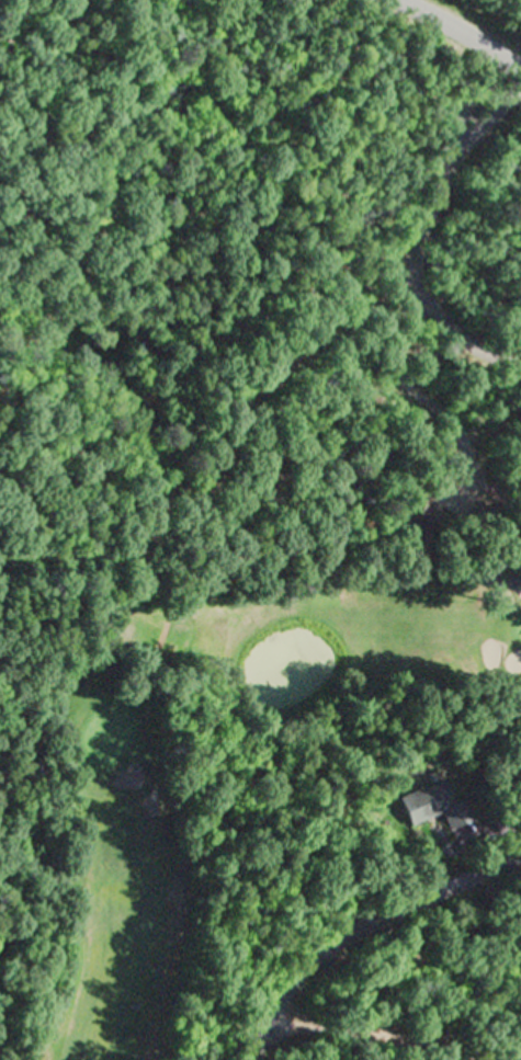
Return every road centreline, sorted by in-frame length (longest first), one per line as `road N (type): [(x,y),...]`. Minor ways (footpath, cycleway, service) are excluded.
road 1 (residential): [(520,852),(329,949),(273,1018),(262,1059)]
road 2 (residential): [(520,91),(473,139),(448,182),(424,266),(451,315),(520,352)]
road 3 (residential): [(520,67),(396,0)]

